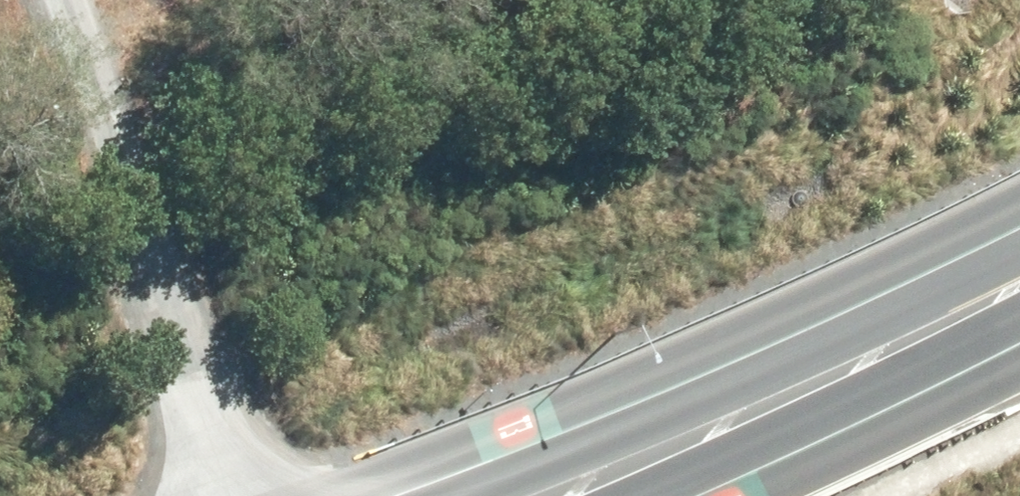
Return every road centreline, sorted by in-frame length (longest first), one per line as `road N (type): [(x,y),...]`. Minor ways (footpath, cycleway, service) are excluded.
road 1 (trunk): [(320,495),(1019,212)]
road 2 (track): [(74,0),(225,495)]
road 3 (trunk): [(1019,333),(656,495)]

